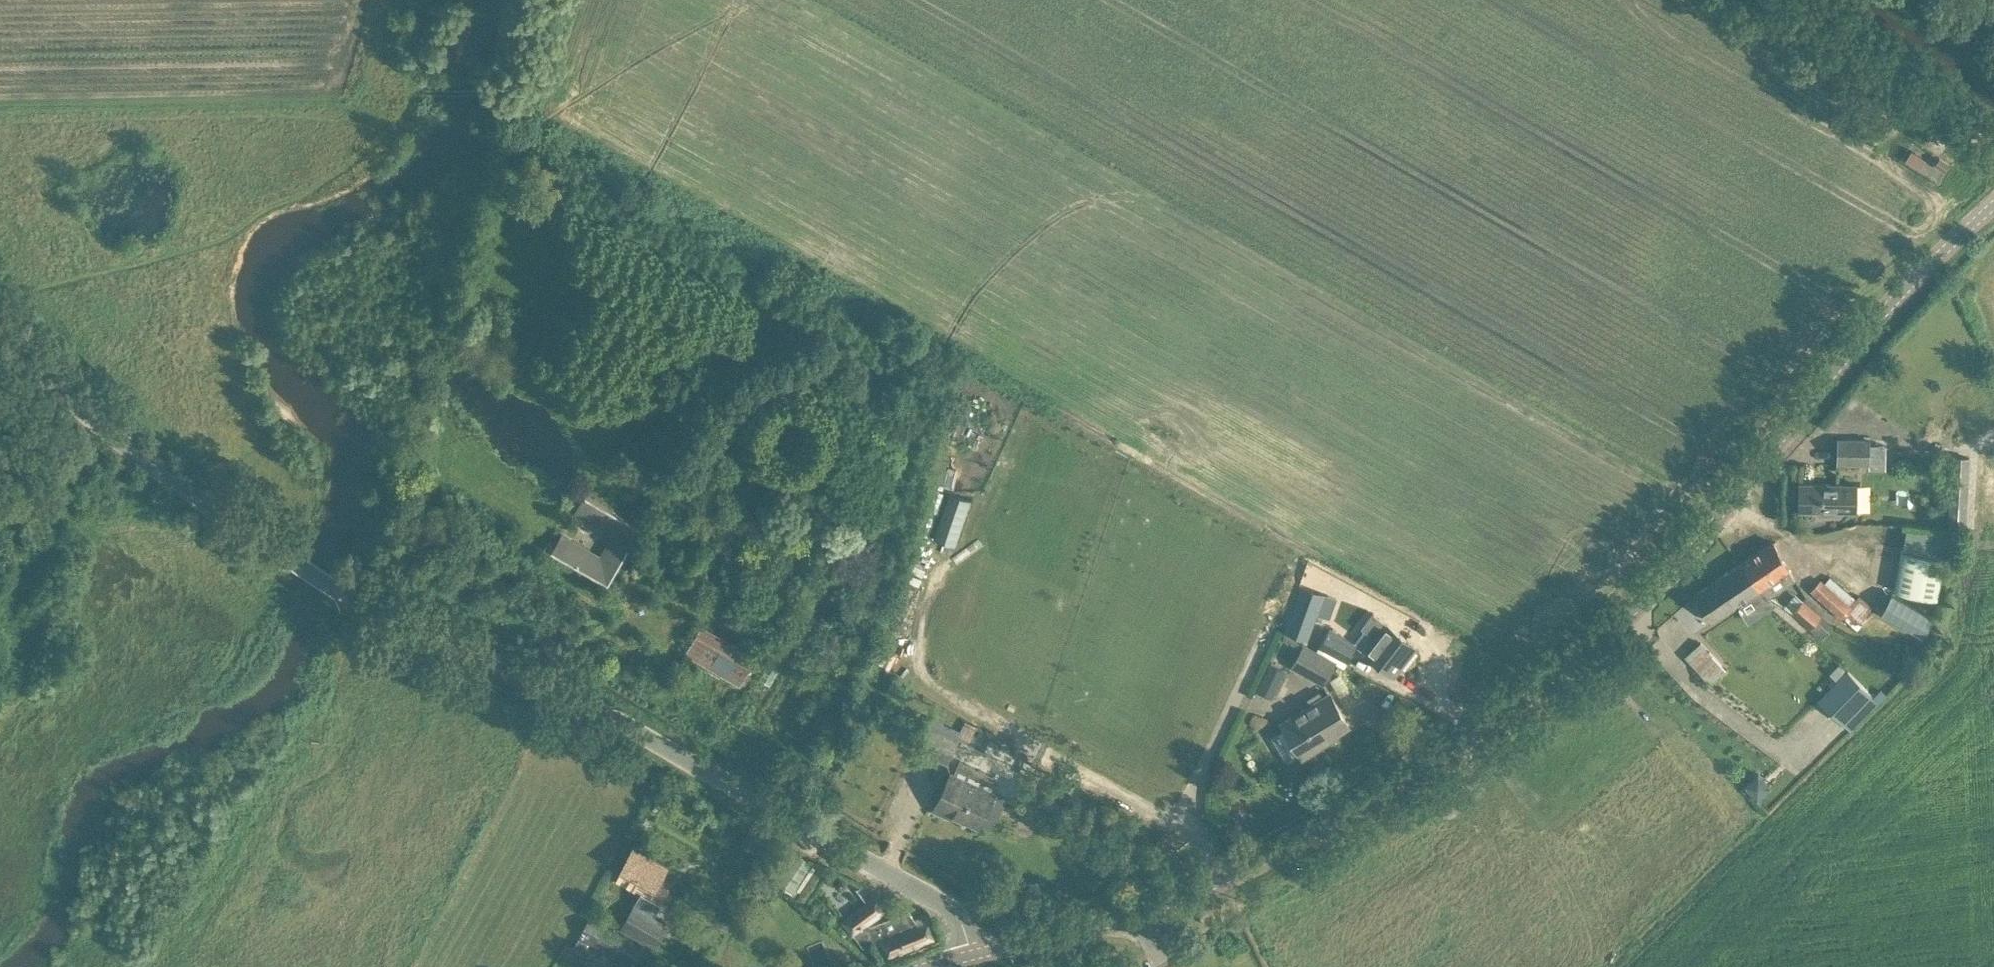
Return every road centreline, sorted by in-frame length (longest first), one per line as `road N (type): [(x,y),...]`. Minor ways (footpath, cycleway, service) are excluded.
road 1 (tertiary): [(971,954),(1124,918),(1214,884),(1318,831),(1524,698),(1651,593),(1865,331),(1993,204)]
road 2 (unclassified): [(971,954),(962,924),(909,883),(650,738),(363,605),(294,561),(109,432),(0,325)]
road 3 (track): [(1993,153),(1774,0)]

